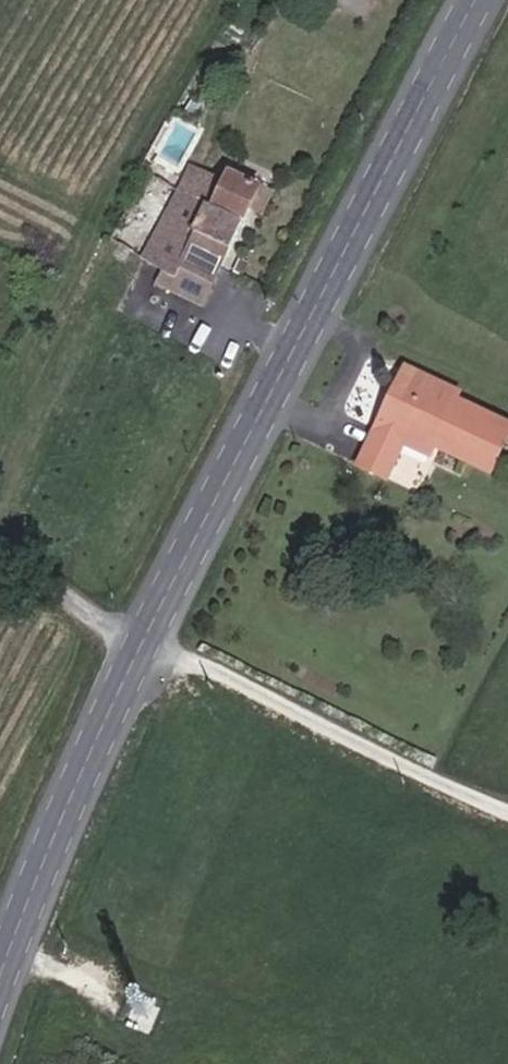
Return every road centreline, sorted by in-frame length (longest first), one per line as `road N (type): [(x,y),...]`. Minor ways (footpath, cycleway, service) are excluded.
road 1 (secondary): [(147,641),(480,0)]
road 2 (unclassified): [(147,641),(507,806)]
road 3 (secondary): [(0,990),(147,641)]
road 4 (unclassified): [(0,538),(147,641)]

